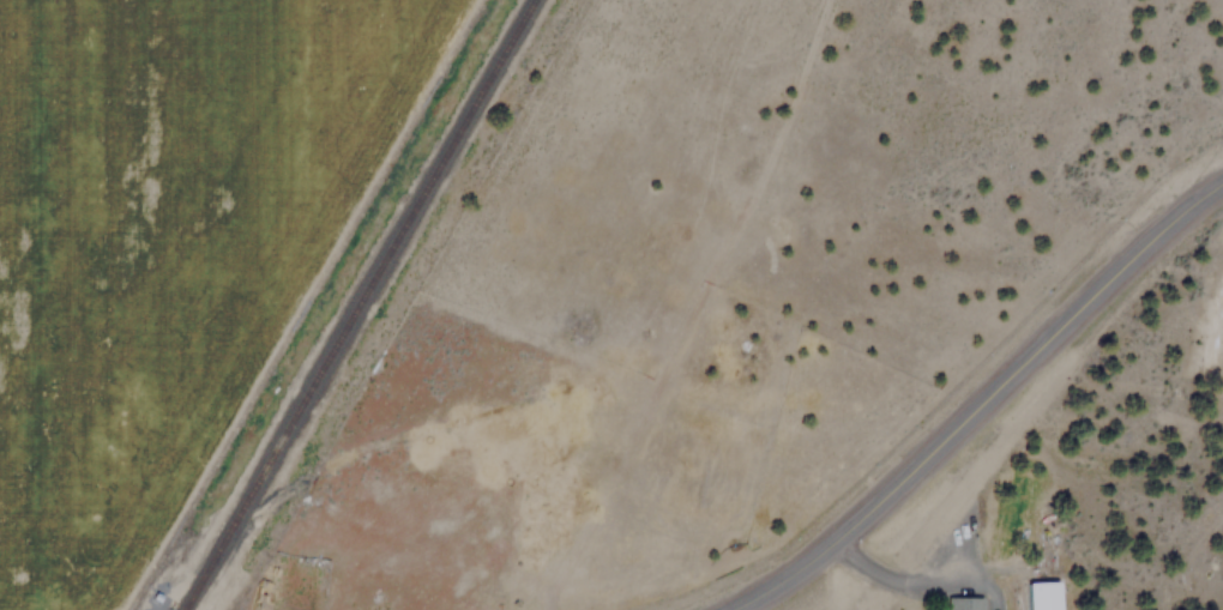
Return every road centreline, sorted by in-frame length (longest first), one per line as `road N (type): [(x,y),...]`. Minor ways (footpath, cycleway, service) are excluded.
road 1 (residential): [(560,609),(565,570),(749,207),(830,0)]
road 2 (tertiary): [(738,609),(802,572),(855,526),(1140,253),(1222,189)]

